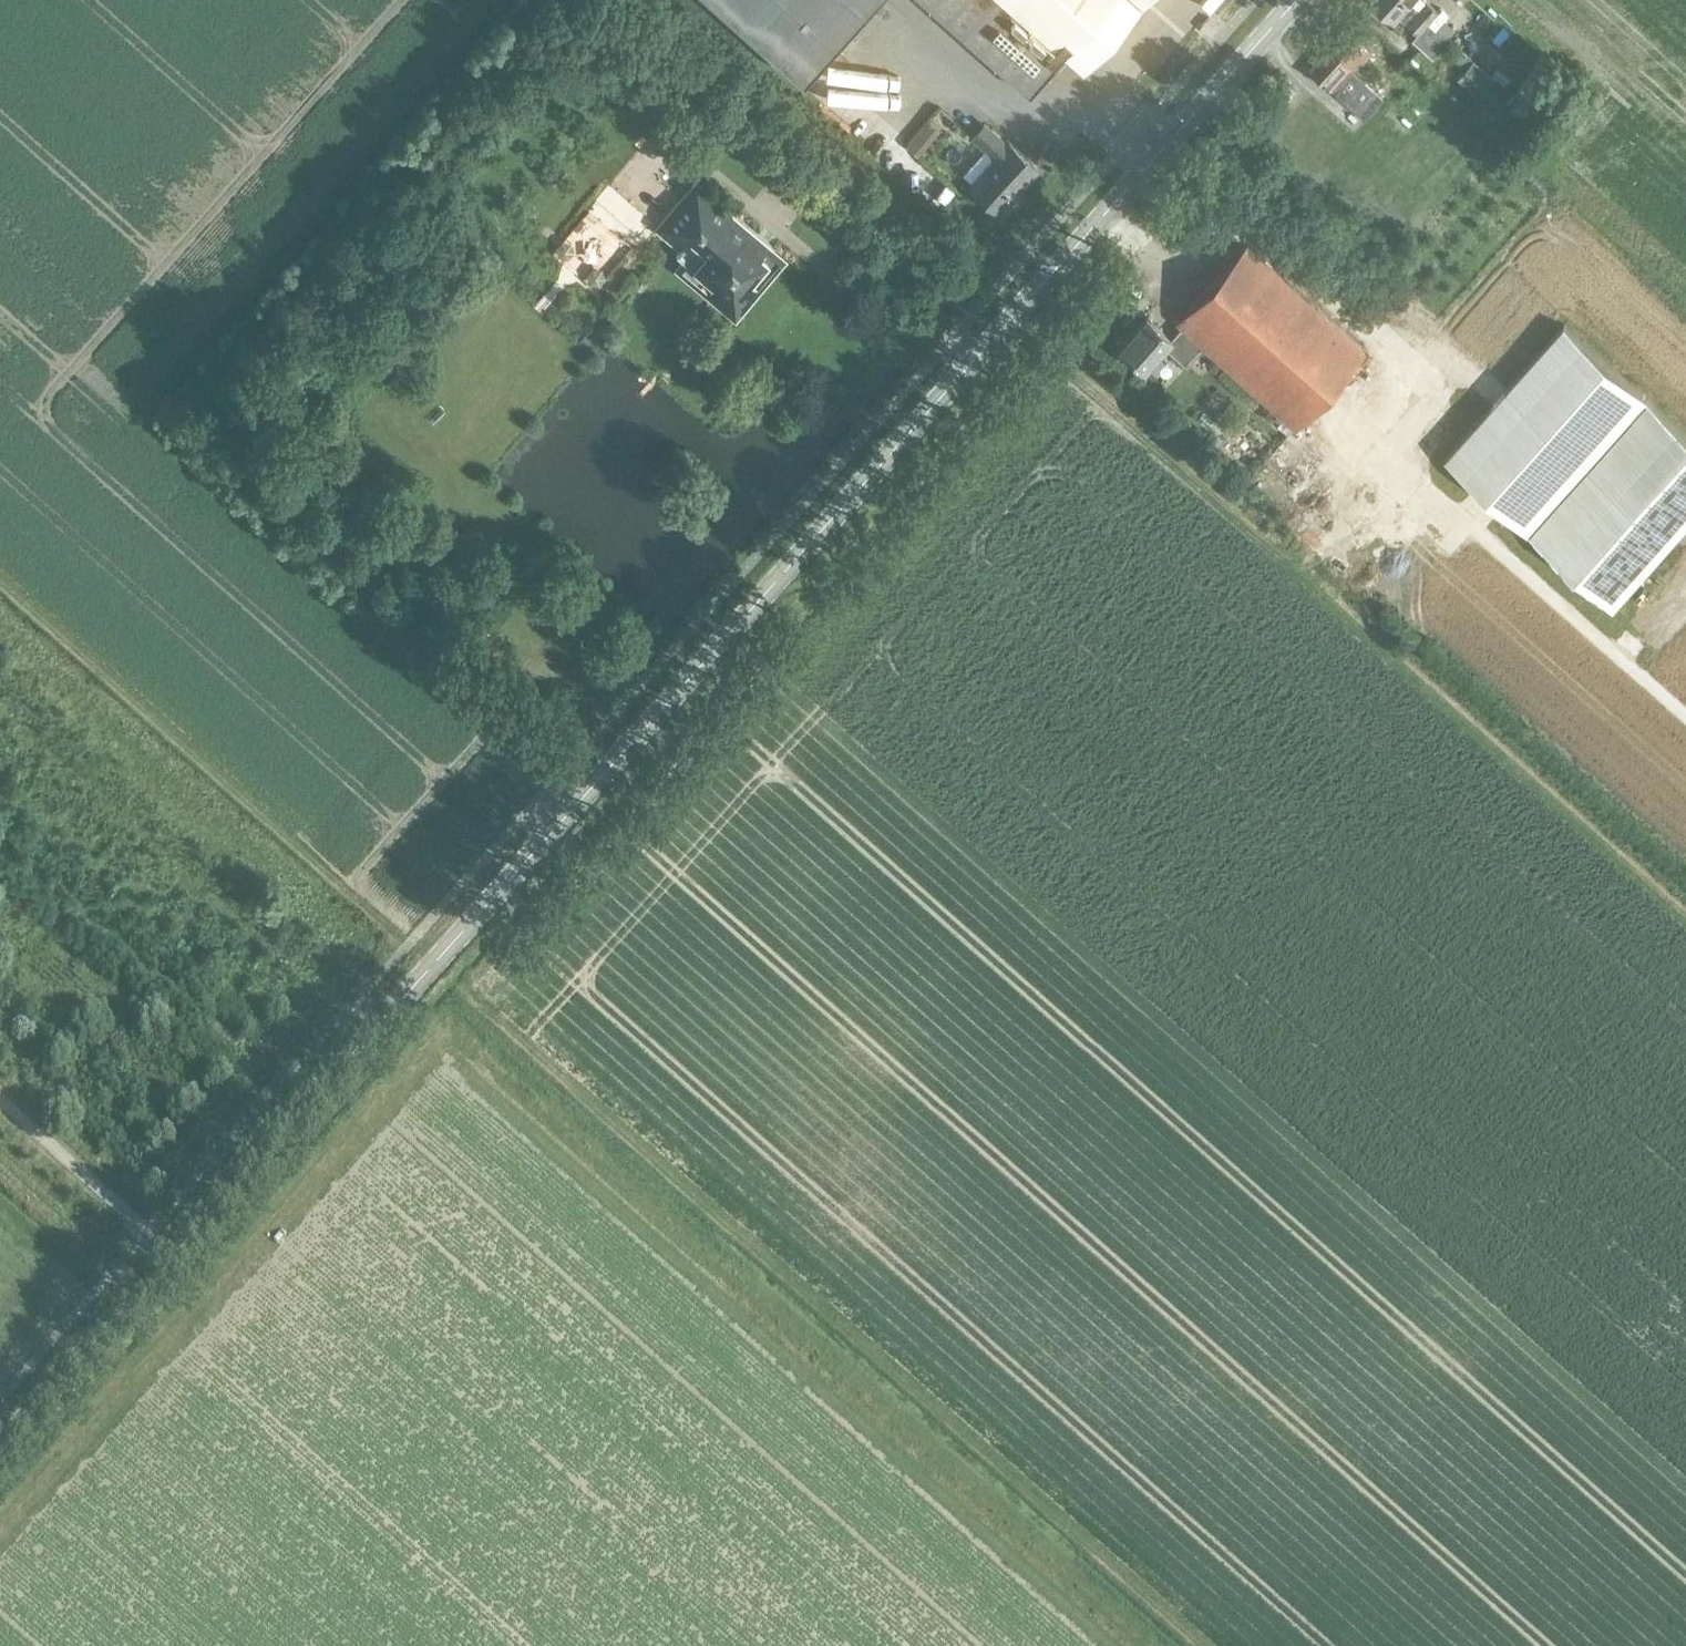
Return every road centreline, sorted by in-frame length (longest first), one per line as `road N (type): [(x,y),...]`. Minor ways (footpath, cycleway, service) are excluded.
road 1 (tertiary): [(0,1444),(1295,0)]
road 2 (track): [(1685,714),(1401,468),(1394,354),(1248,220),(1147,264),(1076,198)]
road 3 (track): [(207,332),(145,402),(146,417),(557,780)]

